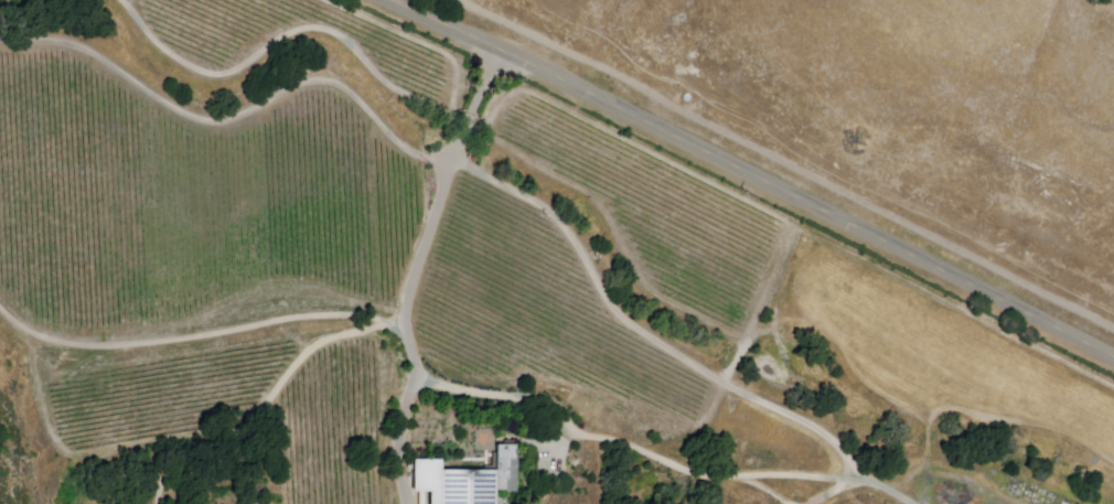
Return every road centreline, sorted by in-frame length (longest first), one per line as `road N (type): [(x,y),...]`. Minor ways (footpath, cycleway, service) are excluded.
road 1 (tertiary): [(1113,359),(389,0)]
road 2 (track): [(878,485),(804,419),(750,398),(618,319),(544,206),(457,162)]
road 3 (track): [(908,503),(878,485),(710,478),(614,441),(570,435),(545,405),(416,380)]
road 4 (residential): [(495,50),(401,324),(416,380),(401,428),(409,503)]

